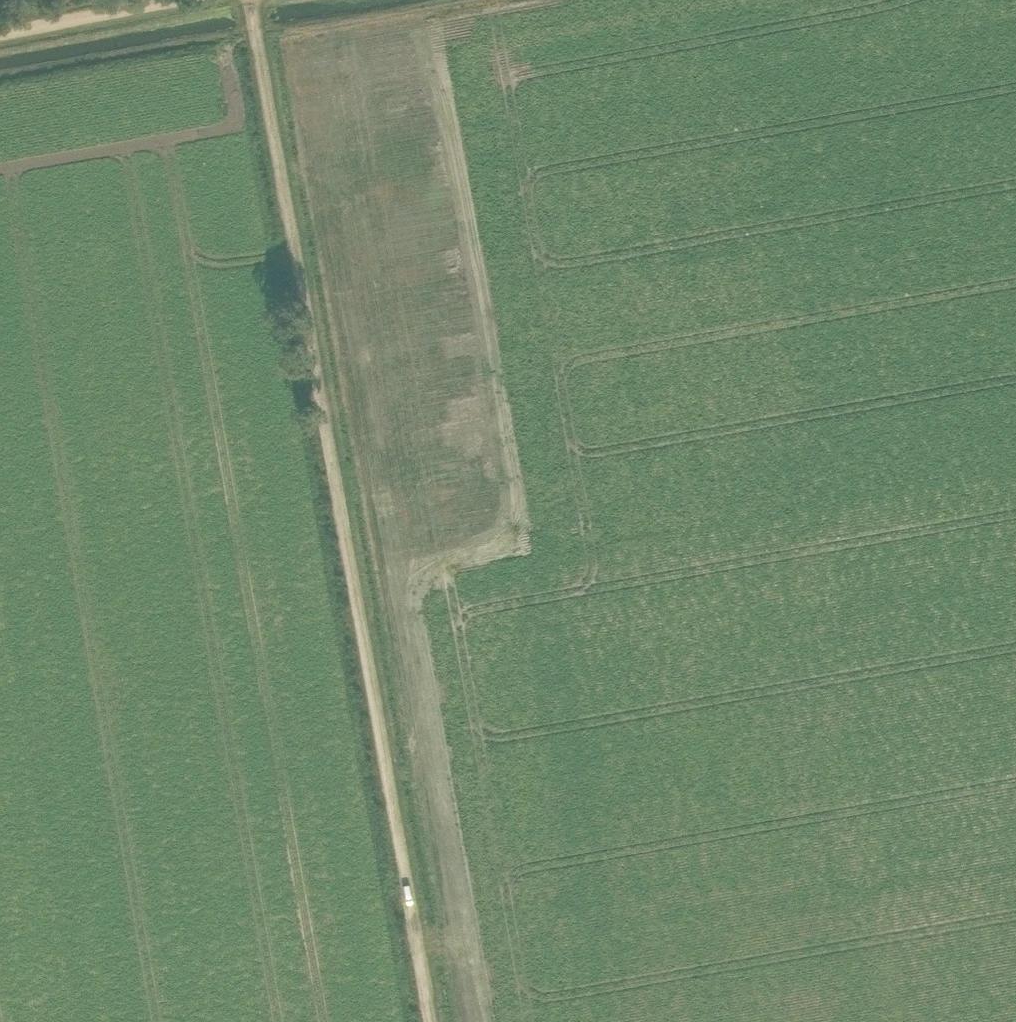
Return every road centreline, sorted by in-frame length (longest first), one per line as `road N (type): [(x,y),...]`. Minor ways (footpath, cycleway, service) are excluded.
road 1 (track): [(434,1021),(250,0)]
road 2 (track): [(209,0),(0,34)]

